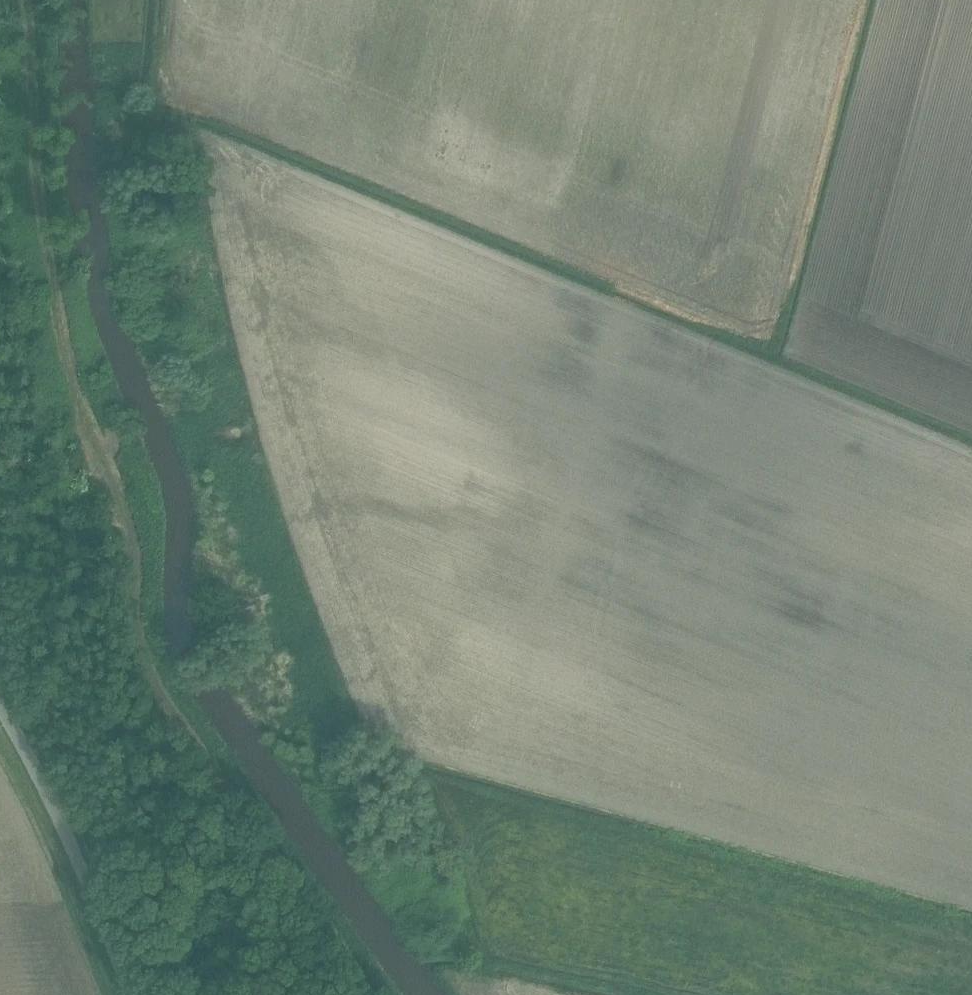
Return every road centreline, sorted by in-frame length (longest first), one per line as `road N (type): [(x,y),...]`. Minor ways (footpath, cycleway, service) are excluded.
road 1 (unclassified): [(132,994),(0,706)]

